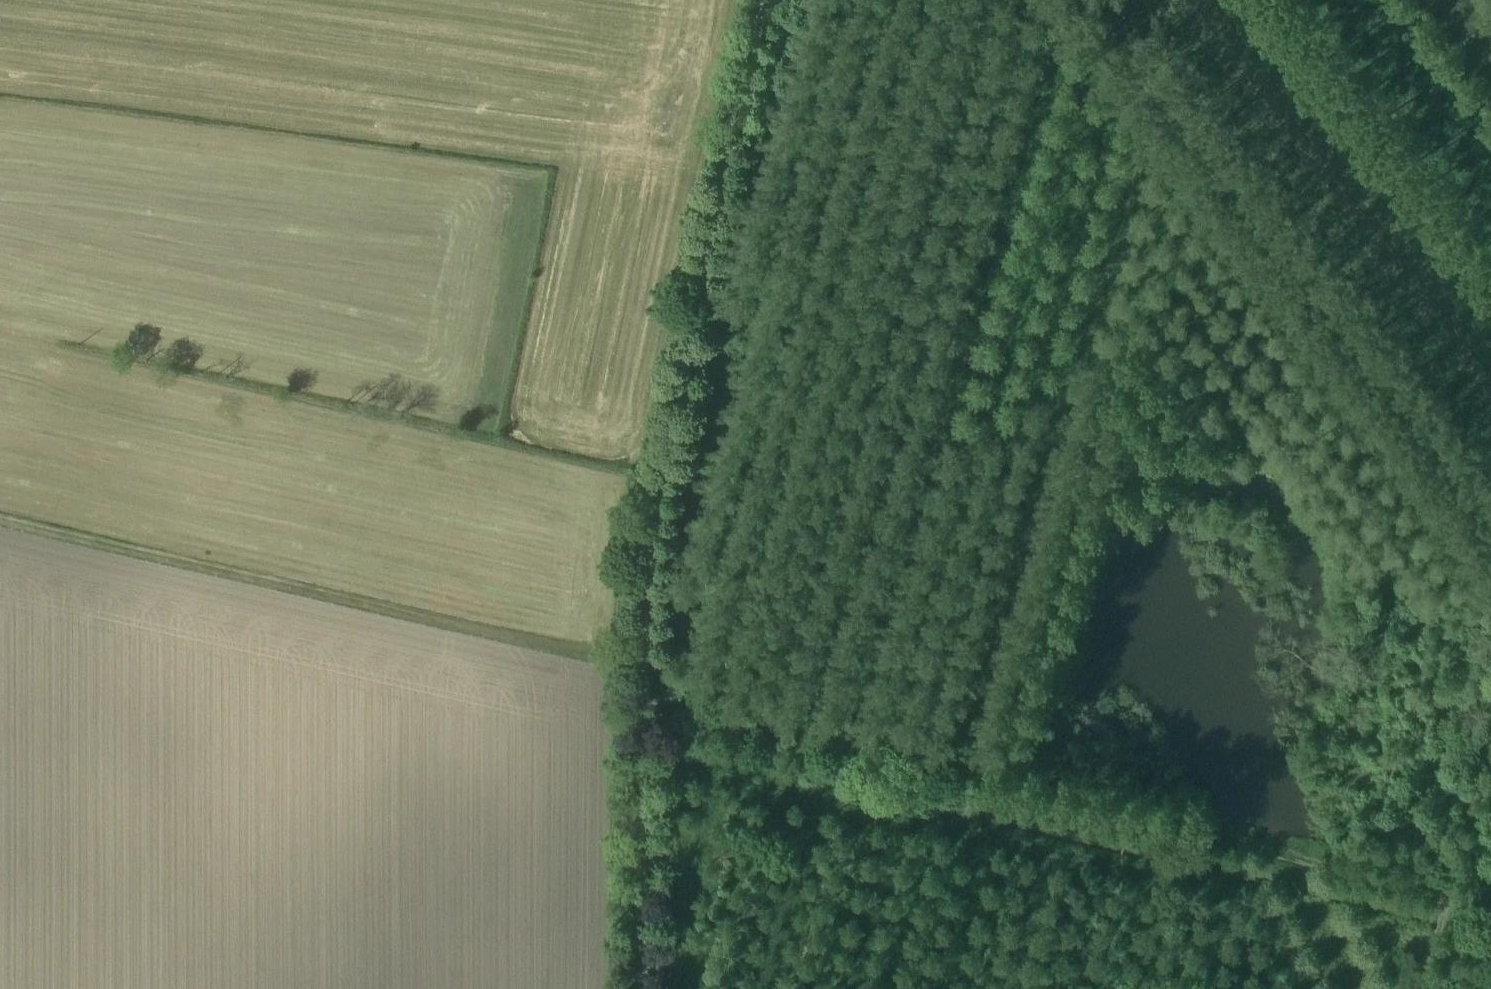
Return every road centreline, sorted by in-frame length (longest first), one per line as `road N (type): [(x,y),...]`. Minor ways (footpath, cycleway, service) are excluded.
road 1 (track): [(765,0),(696,310),(671,478),(645,988)]
road 2 (track): [(0,527),(656,675)]
road 3 (track): [(0,323),(493,438)]

